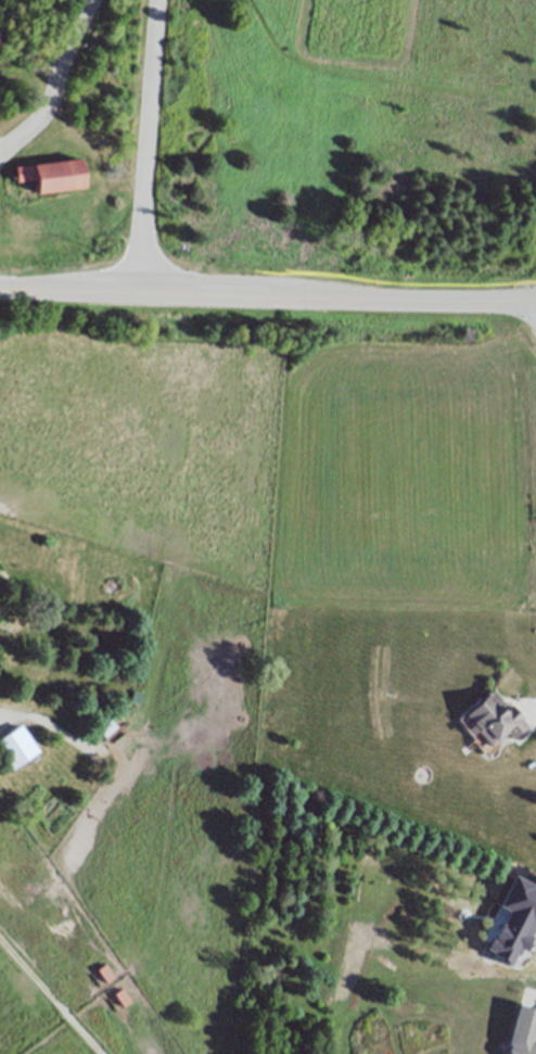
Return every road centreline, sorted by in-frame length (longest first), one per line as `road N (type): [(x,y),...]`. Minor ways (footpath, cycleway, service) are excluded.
road 1 (secondary): [(535,316),(0,289)]

